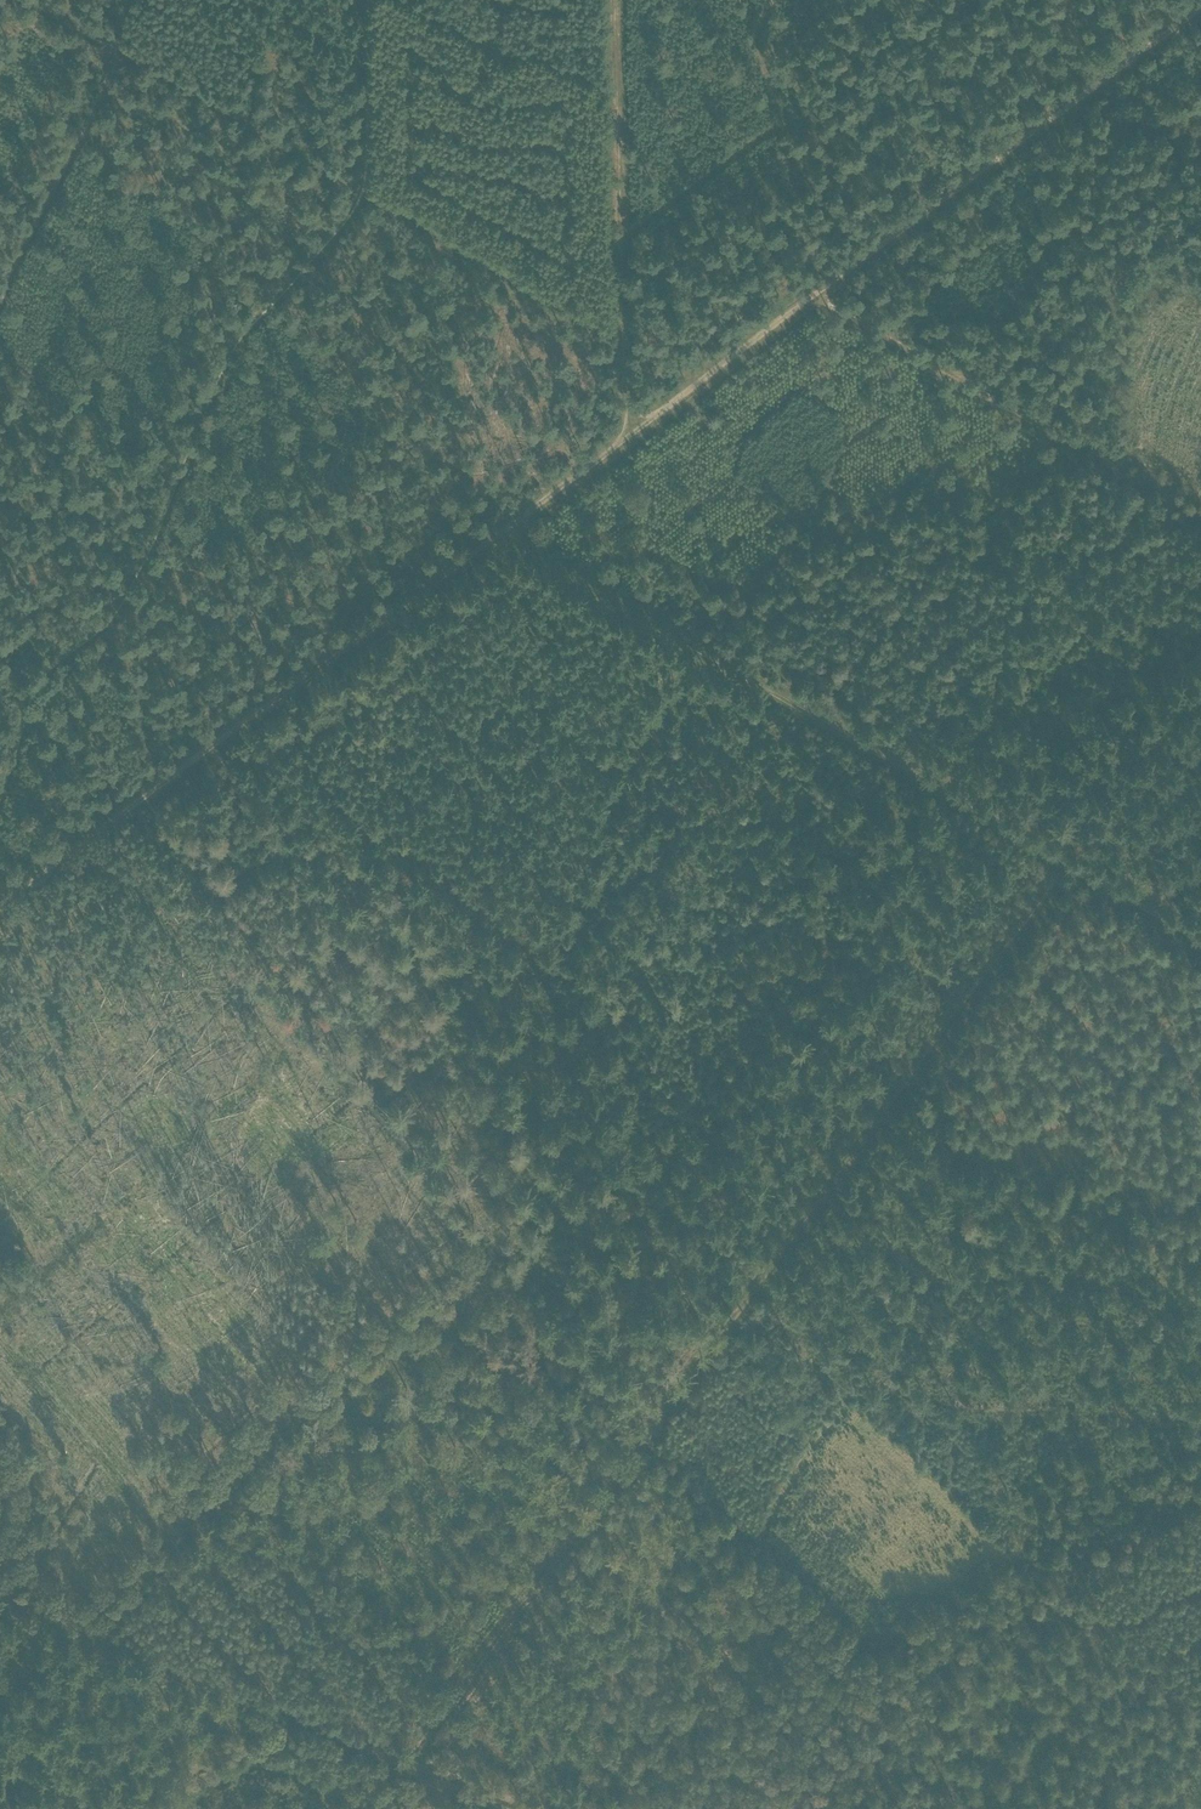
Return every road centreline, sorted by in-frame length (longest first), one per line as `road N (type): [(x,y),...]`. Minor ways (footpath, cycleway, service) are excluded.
road 1 (track): [(410,1752),(1069,851)]
road 2 (track): [(1200,929),(513,524)]
road 3 (track): [(632,436),(0,907)]
road 4 (track): [(1200,11),(632,436)]
road 5 (track): [(536,1808),(0,1578)]
road 6 (track): [(632,436),(617,0)]
road 7 (track): [(831,287),(1200,504)]
road 8 (track): [(628,348),(364,191)]
road 9 (track): [(364,191),(125,51)]

